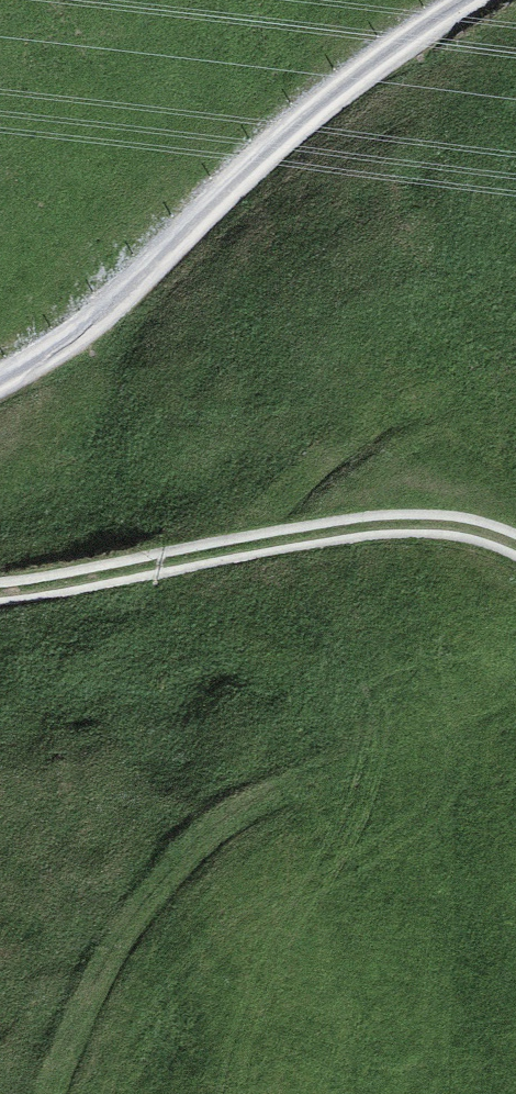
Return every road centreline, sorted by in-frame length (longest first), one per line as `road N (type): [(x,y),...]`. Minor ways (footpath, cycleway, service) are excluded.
road 1 (track): [(42,1093),(75,991),(176,855),(261,795),(478,714),(515,692)]
road 2 (track): [(0,365),(117,294),(466,0)]
road 3 (track): [(0,589),(262,538),(364,527),(433,522),(515,546)]

